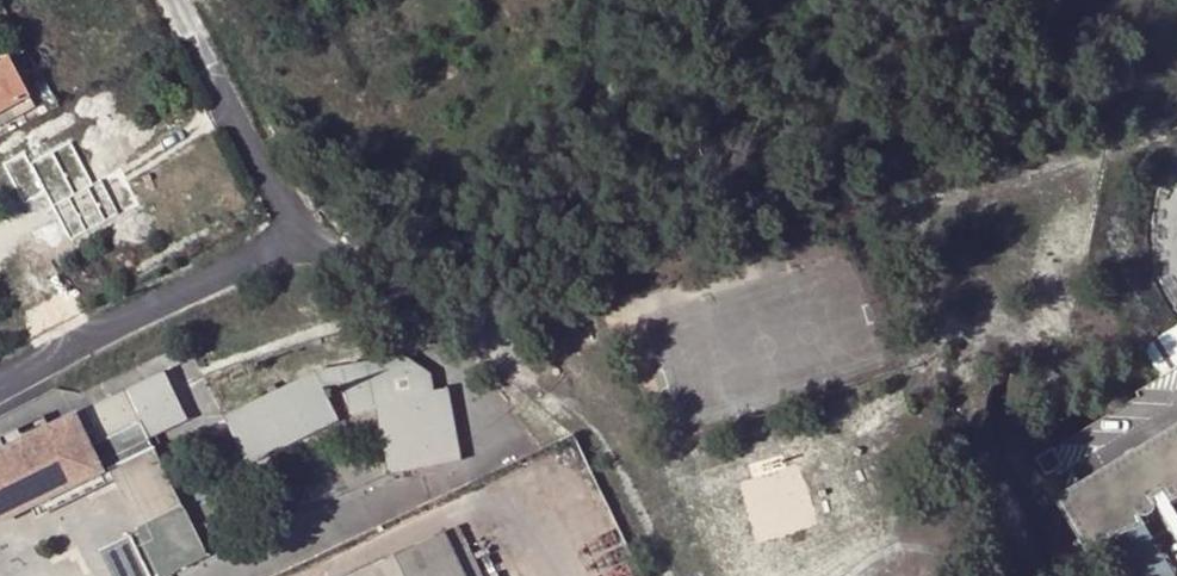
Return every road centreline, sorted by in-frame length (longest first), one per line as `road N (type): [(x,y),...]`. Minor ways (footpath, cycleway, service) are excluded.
road 1 (residential): [(172,0),(281,214),(278,244),(0,387)]

